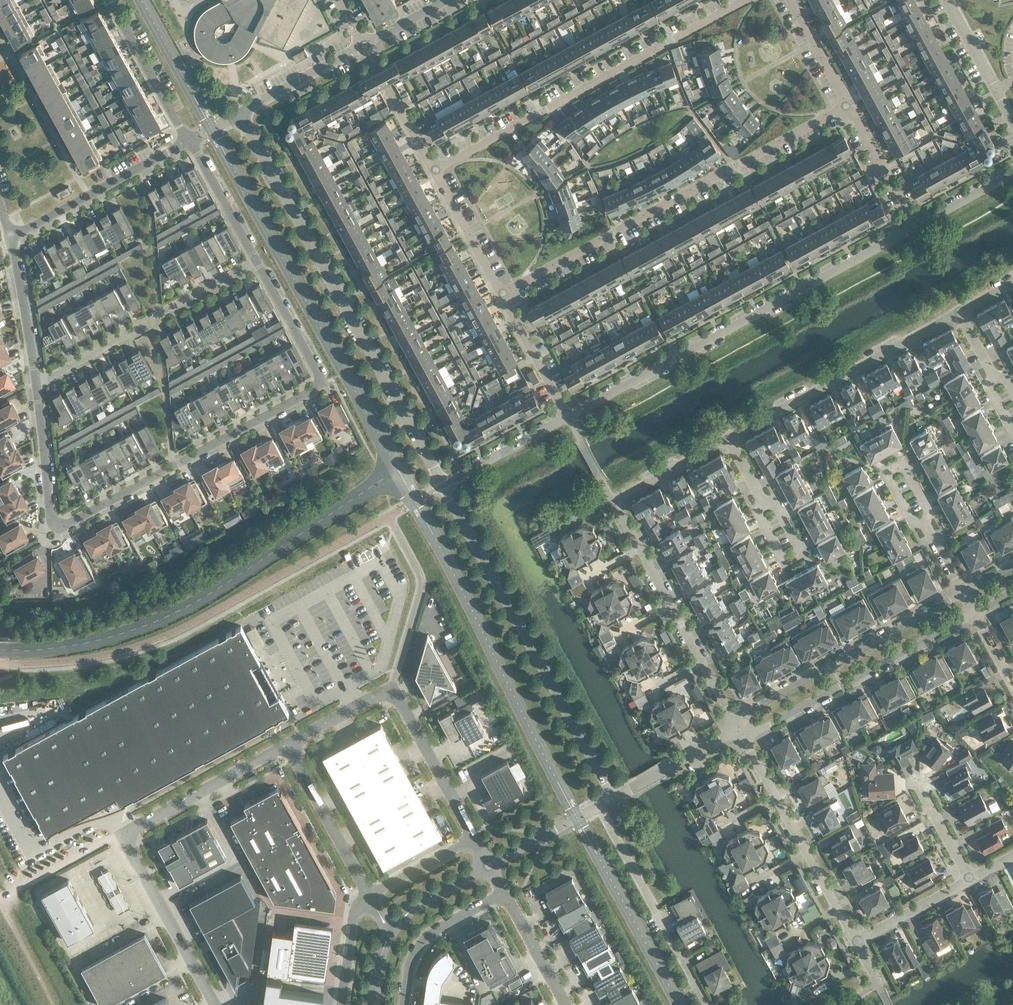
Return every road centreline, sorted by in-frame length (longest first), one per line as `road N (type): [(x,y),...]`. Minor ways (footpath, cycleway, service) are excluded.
road 1 (residential): [(49,515),(68,524),(319,384),(258,263)]
road 2 (unclassified): [(443,486),(241,113)]
road 3 (residential): [(568,417),(912,227)]
road 4 (residential): [(502,294),(847,107)]
road 5 (residential): [(741,731),(617,499),(730,438)]
road 6 (unclassified): [(214,1004),(126,834),(286,745)]
road 7 (unclassified): [(615,799),(443,486)]
road 8 (residential): [(437,171),(747,0)]
road 9 (unclassified): [(286,745),(377,696),(394,697),(475,839)]
road 10 (residential): [(961,593),(750,707),(741,731)]
road 11 (residential): [(741,731),(764,732),(974,616)]
road 12 (residential): [(730,438),(956,314)]
road 13 (residential): [(35,378),(258,263)]
road 14 (residential): [(741,731),(859,943)]
road 15 (unclassified): [(597,807),(708,1004)]
road 16 (residential): [(11,236),(193,138)]
road 17 (residential): [(939,549),(920,539),(884,475),(903,464),(938,529)]
road 18 (residential): [(759,489),(756,510),(786,570),(807,559),(774,499)]
road 19 (residential): [(859,943),(1012,857)]
road 20 (unclassified): [(369,895),(286,745)]
road 21 (unclassified): [(404,1004),(411,963),(426,939),(503,893)]
road 22 (residential): [(193,138),(113,0)]
road 23 (residential): [(437,171),(365,45)]
road 24 (residential): [(35,378),(11,236)]
road 25 (residential): [(615,799),(741,731)]
road 26 (residential): [(443,486),(568,417)]
road 27 (unclassified): [(241,113),(365,45)]
road 28 (residential): [(258,263),(193,138)]
road 29 (residential): [(568,417),(502,294)]
road 30 (residential): [(502,294),(437,171)]
road 31 (residential): [(1012,122),(946,0)]
road 32 (residential): [(49,515),(35,378)]
road 33 (residential): [(912,227),(847,107)]
road 34 (unclassified): [(564,1004),(503,893)]
road 35 (unclassified): [(489,865),(597,807)]
road 36 (residential): [(847,107),(789,0)]

